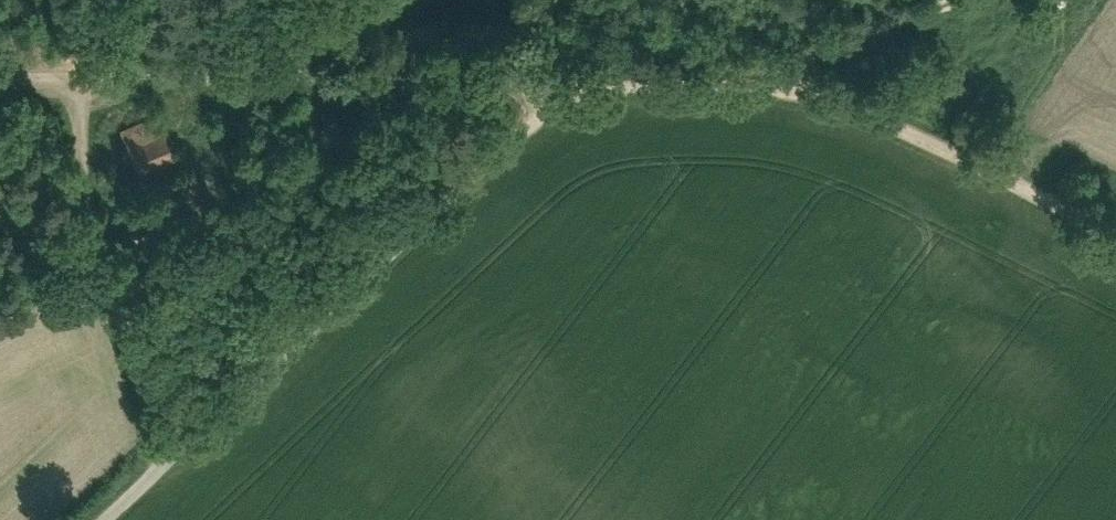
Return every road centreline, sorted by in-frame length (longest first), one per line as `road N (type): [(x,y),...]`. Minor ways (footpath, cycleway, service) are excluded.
road 1 (track): [(0,63),(228,64),(568,92),(770,92),(833,101),(1115,228)]
road 2 (track): [(568,92),(98,519)]
road 3 (track): [(687,91),(735,82),(964,0)]

